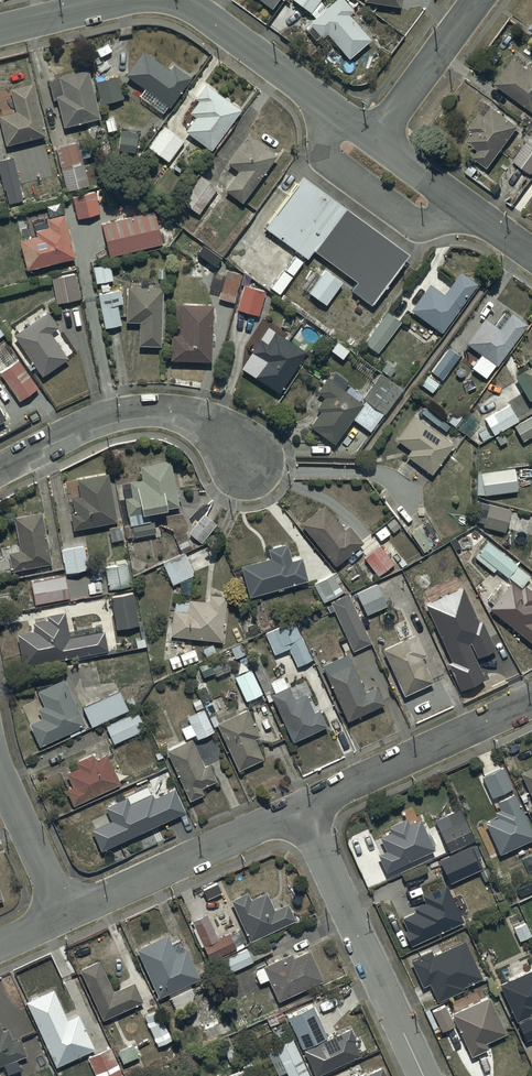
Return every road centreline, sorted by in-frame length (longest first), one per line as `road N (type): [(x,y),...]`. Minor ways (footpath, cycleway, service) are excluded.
road 1 (residential): [(298,813),(424,1075)]
road 2 (residential): [(0,471),(120,415),(155,413),(190,422),(249,465)]
road 3 (residential): [(298,813),(531,701)]
road 4 (residential): [(66,914),(298,813)]
road 5 (residential): [(372,140),(210,19),(163,0)]
road 6 (residential): [(531,256),(372,140)]
road 7 (residential): [(476,0),(372,140)]
road 8 (residential): [(66,914),(0,772)]
road 9 (residential): [(134,0),(0,32)]

